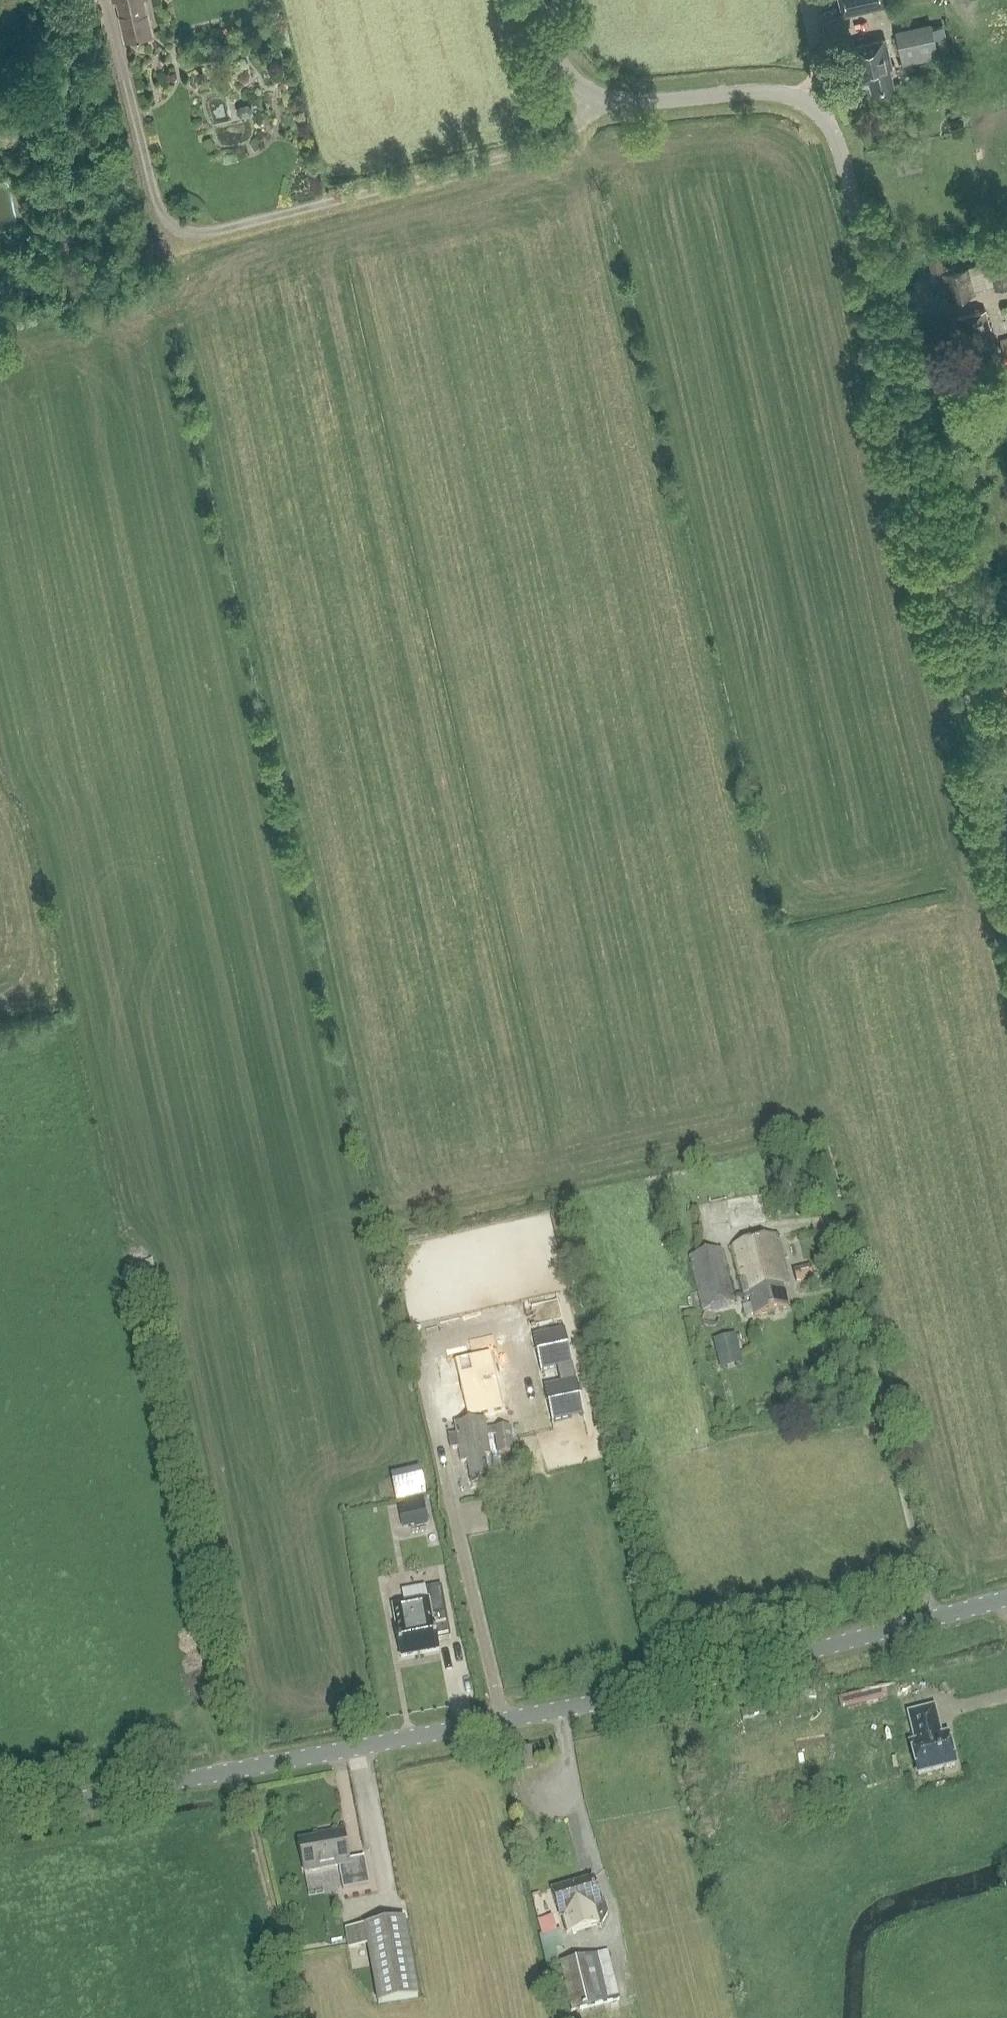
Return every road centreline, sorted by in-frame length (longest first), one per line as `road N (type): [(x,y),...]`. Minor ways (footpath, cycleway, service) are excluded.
road 1 (residential): [(1006,857),(862,234),(828,122),(784,93),(643,103),(602,98),(573,77),(541,0)]
road 2 (unclassified): [(1006,1598),(611,1698),(0,1812)]
road 3 (track): [(602,98),(562,147),(193,235),(164,217),(154,193),(105,0)]

